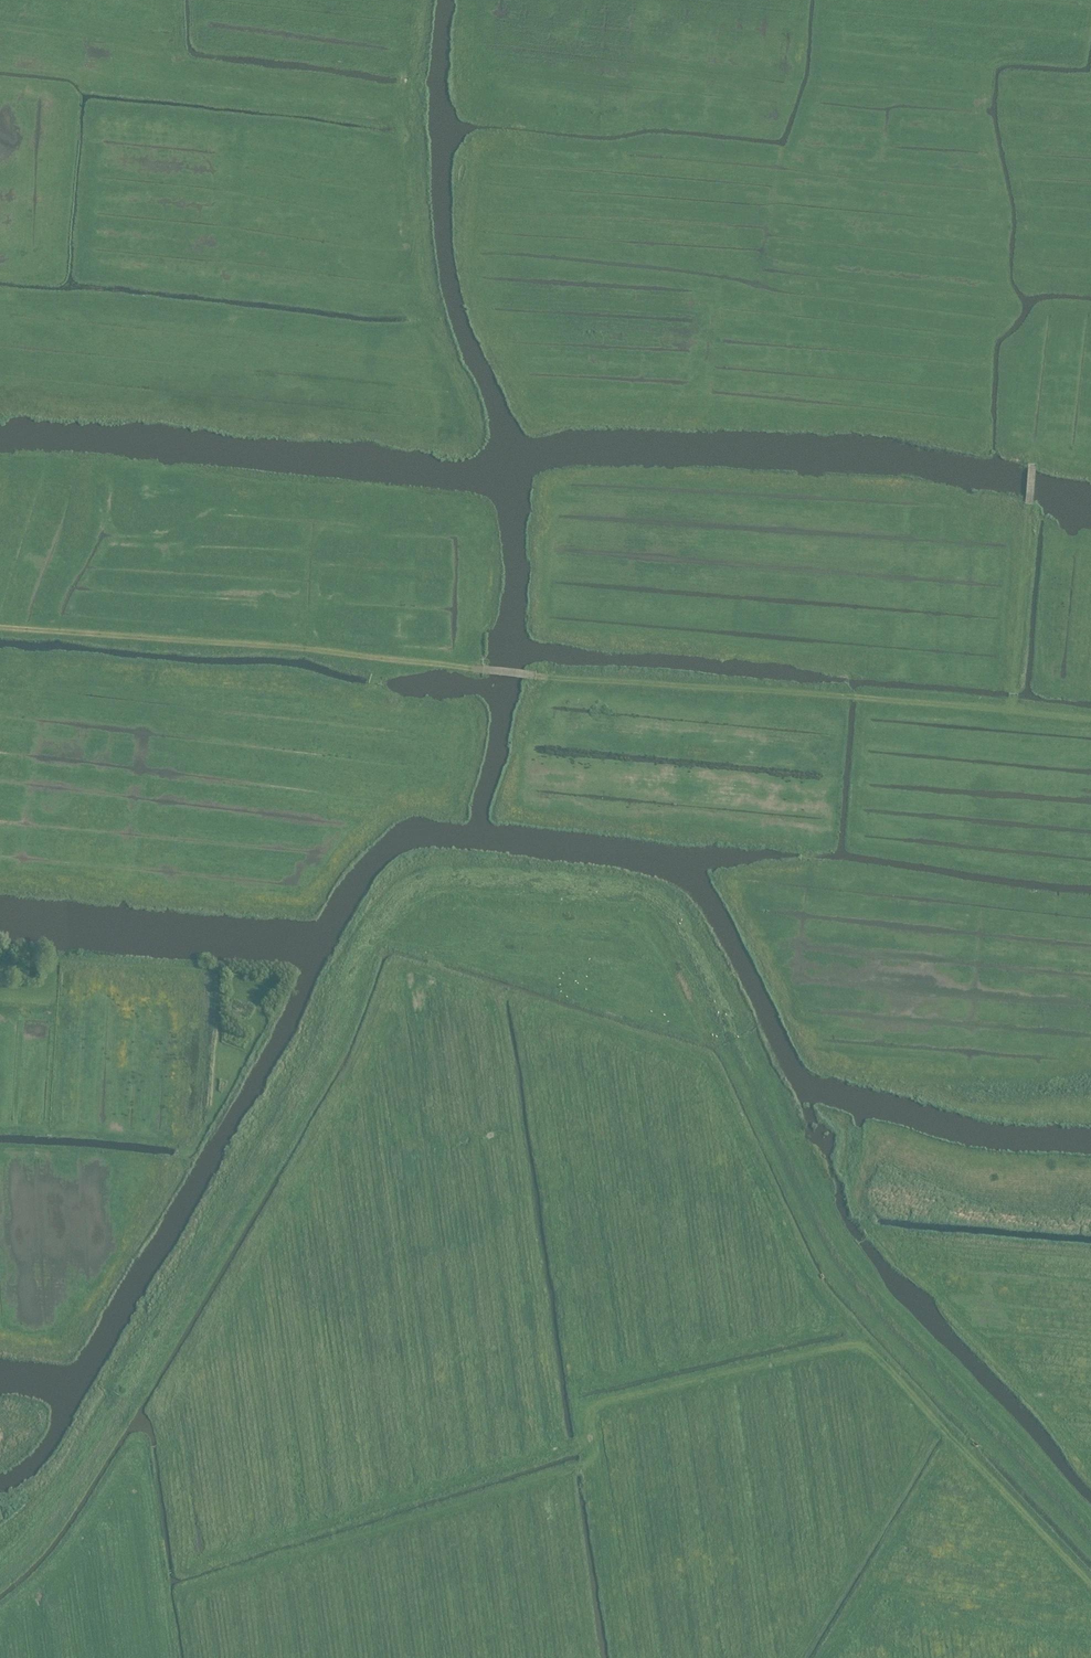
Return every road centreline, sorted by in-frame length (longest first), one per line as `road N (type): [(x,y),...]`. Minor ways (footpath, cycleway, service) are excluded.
road 1 (track): [(1090,715),(0,626)]
road 2 (track): [(1016,709),(1029,507)]

